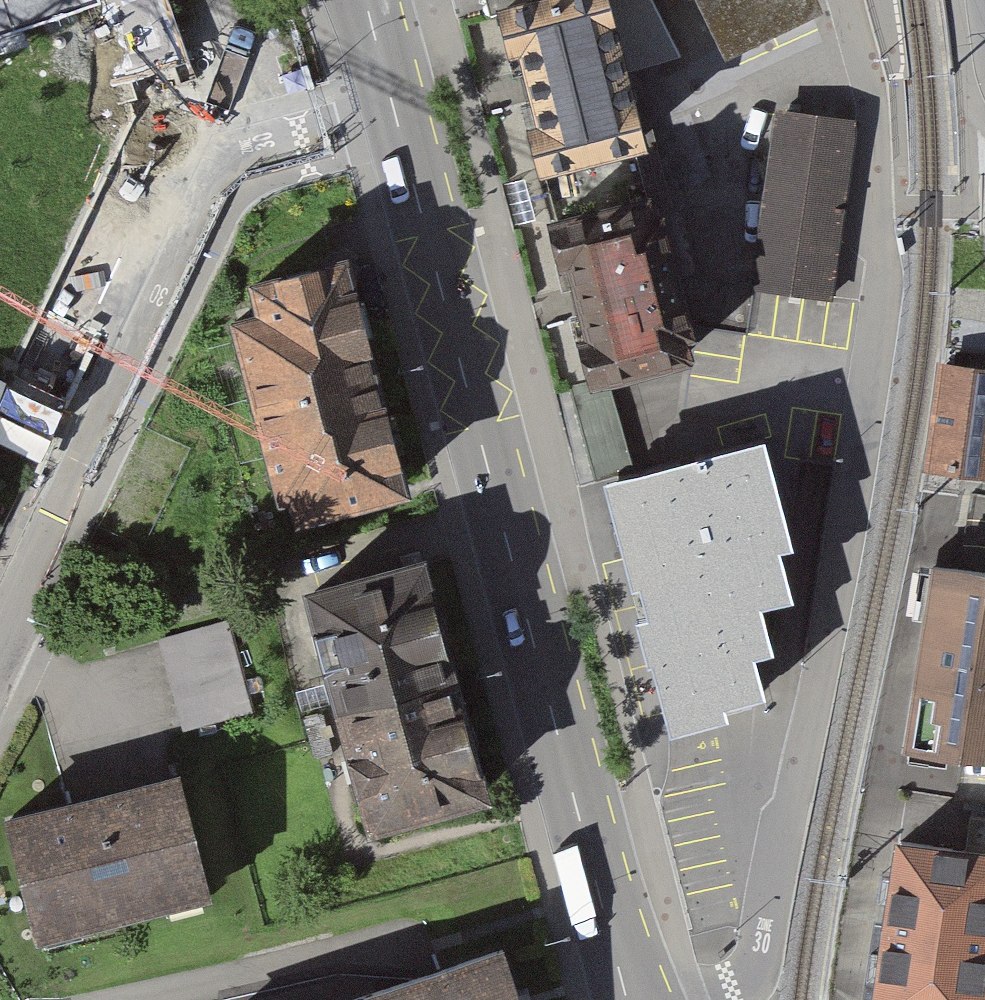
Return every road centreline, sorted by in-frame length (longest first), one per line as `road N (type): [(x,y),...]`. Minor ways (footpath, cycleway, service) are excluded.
road 1 (residential): [(843,0),(873,123),(872,208),(883,277),(869,402),(757,963),(716,999)]
road 2 (secondary): [(393,110),(627,999)]
road 3 (residential): [(393,110),(253,145),(208,182),(0,641)]

